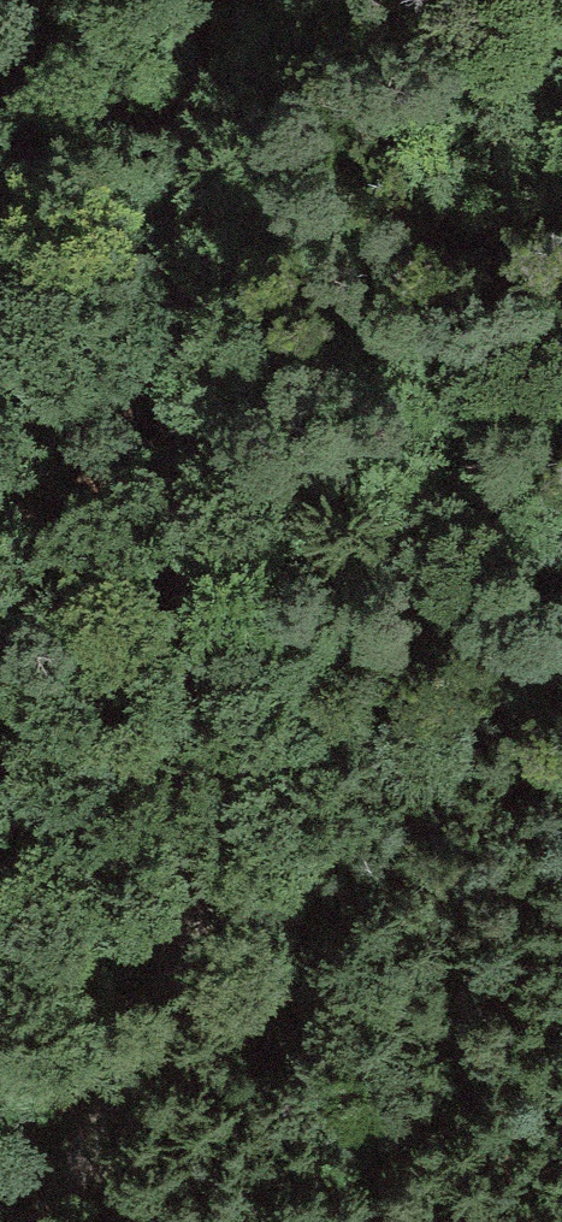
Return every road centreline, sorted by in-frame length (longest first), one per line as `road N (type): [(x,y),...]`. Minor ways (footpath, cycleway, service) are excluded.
road 1 (track): [(0,1162),(100,998),(178,614),(184,201),(210,54),(263,0)]
road 2 (track): [(431,1221),(100,998)]
road 3 (track): [(210,54),(0,184)]

